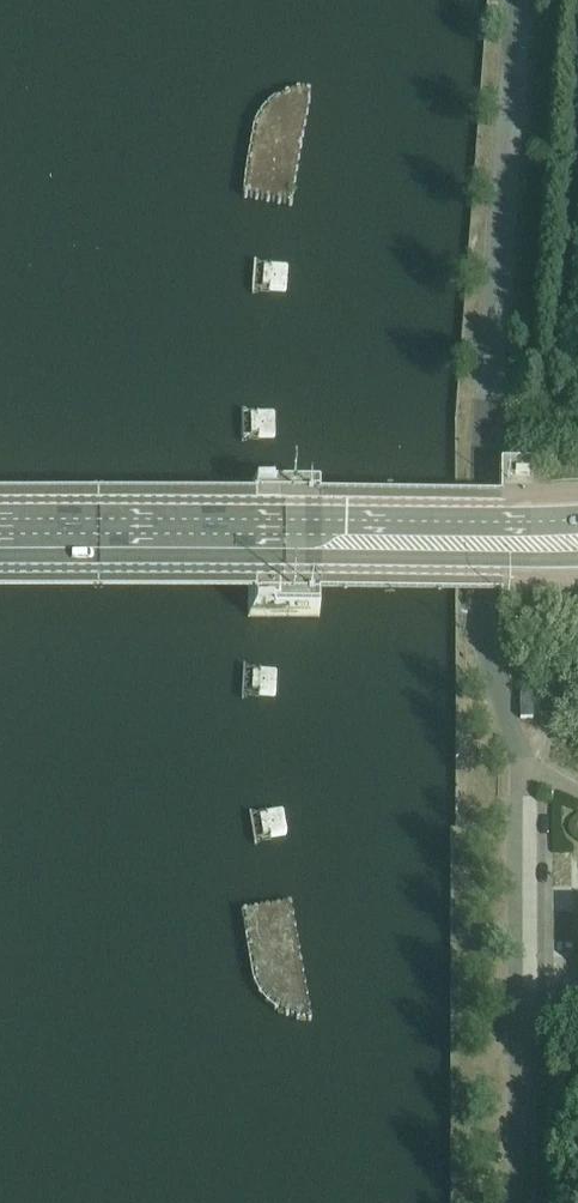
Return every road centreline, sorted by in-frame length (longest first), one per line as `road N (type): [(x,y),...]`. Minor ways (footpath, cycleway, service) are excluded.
road 1 (primary): [(0,552),(577,549)]
road 2 (unclassified): [(522,1202),(521,774)]

